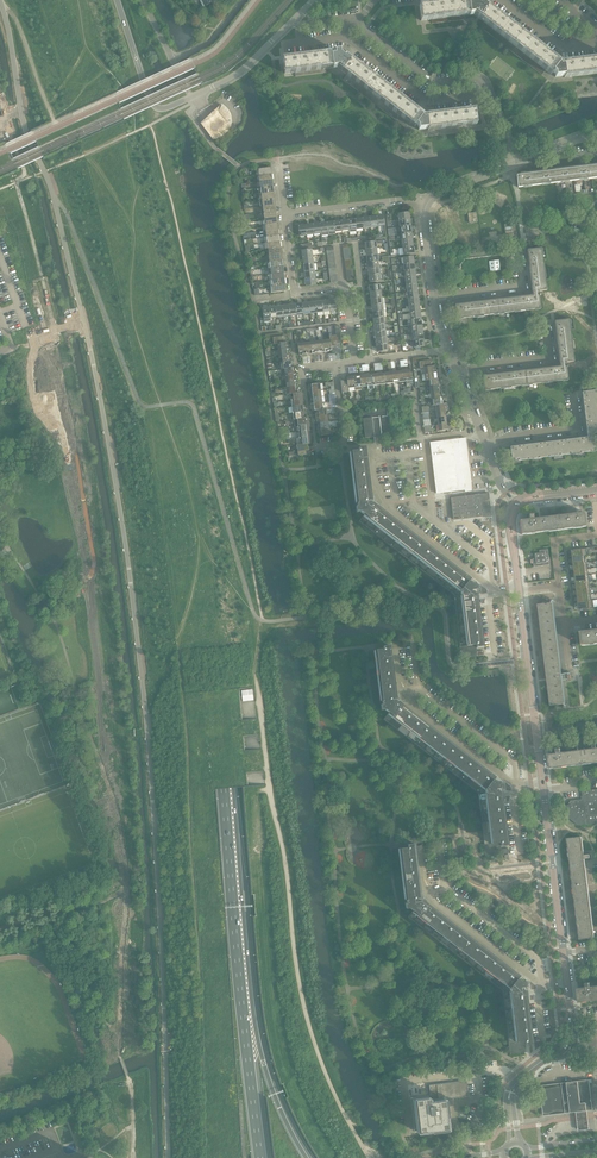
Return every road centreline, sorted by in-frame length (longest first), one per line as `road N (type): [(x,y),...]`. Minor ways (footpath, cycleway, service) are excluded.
road 1 (motorway): [(54,0),(129,265),(176,506),(216,899),(230,1157)]
road 2 (unclassified): [(169,1157),(153,794),(130,573),(92,358),(50,186),(23,118),(2,0)]
road 3 (motorway): [(46,0),(120,267),(168,508),(207,935)]
road 4 (motorway): [(307,1157),(280,1108),(258,1040),(215,597),(194,489)]
road 5 (motorway): [(261,1157),(194,489)]
road 6 (motorway): [(194,489),(136,212),(74,0)]
road 7 (motorway): [(207,935),(219,1157)]
road 8 (motorway): [(207,935),(207,1157)]
road 9 (unclassified): [(543,782),(518,588)]
road 10 (unclassified): [(567,981),(543,790)]
road 11 (residential): [(344,40),(427,102),(488,96)]
road 12 (residential): [(488,96),(479,79),(433,82),(356,23)]
road 13 (residential): [(314,0),(250,63),(193,97)]
road 14 (residential): [(284,215),(407,200),(427,205)]
road 15 (residential): [(356,23),(303,25),(287,45),(344,40)]
road 16 (residential): [(458,375),(550,357),(546,321)]
road 17 (residential): [(346,287),(294,292),(284,215)]
road 18 (residential): [(486,446),(578,428),(573,393)]
road 19 (residential): [(434,297),(523,286),(519,252)]

